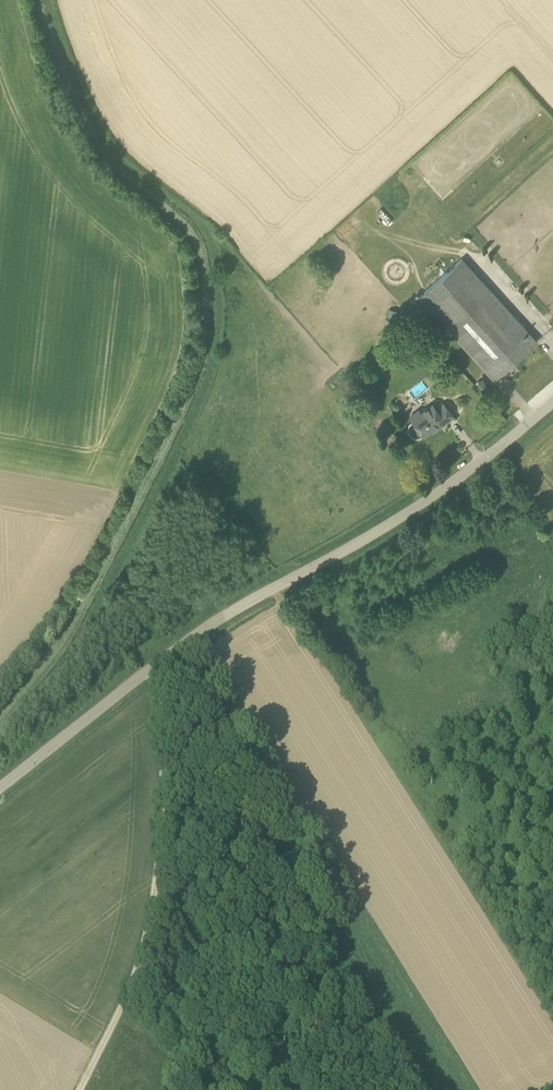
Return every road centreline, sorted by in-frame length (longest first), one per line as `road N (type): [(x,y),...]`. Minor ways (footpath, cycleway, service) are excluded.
road 1 (track): [(0,717),(69,628),(155,462),(205,339),(200,248),(175,212),(95,141),(41,0)]
road 2 (unclassified): [(0,787),(216,622),(435,495),(552,401)]
road 3 (track): [(81,1089),(160,911),(161,662)]

